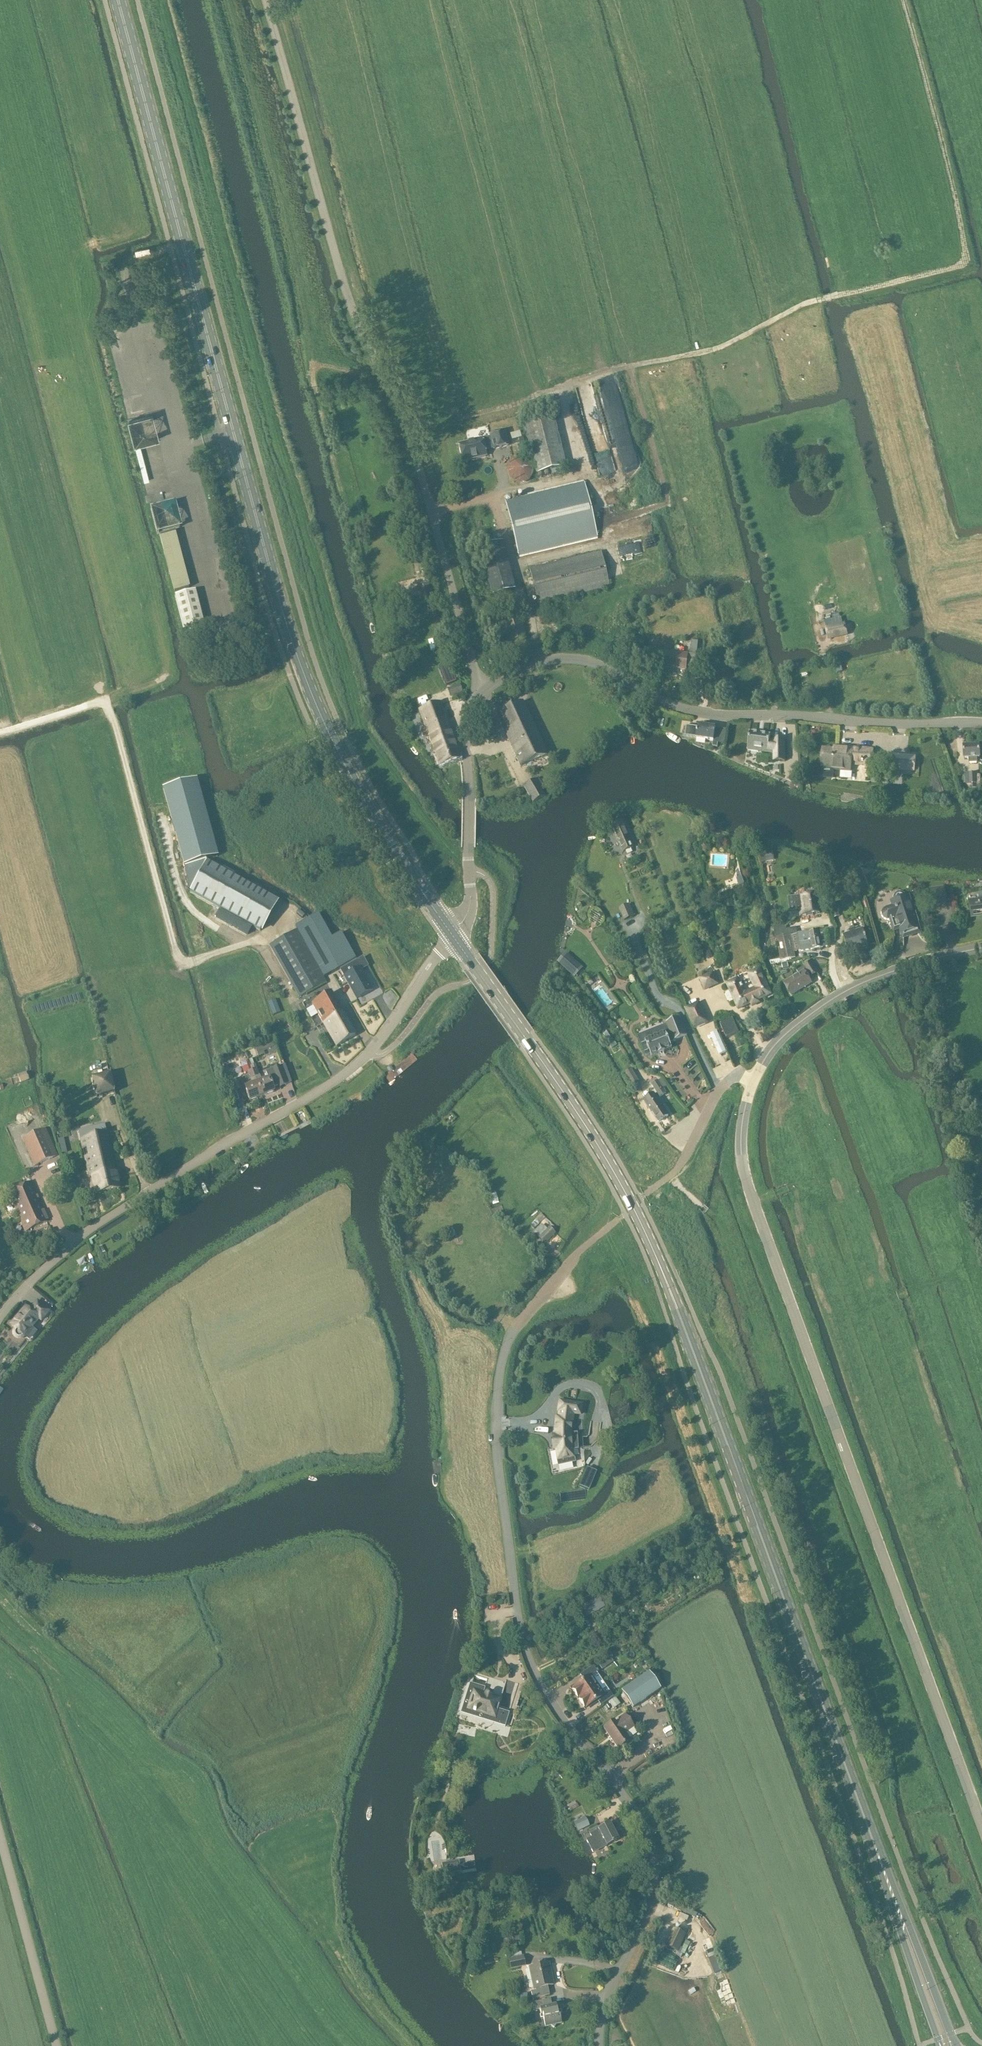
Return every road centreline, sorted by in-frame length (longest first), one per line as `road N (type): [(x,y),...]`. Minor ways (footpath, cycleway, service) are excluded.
road 1 (primary): [(897,1907),(689,1337),(632,1204),(452,934)]
road 2 (primary): [(452,934),(348,770),(280,608),(119,0)]
road 3 (unclassified): [(600,2045),(605,2001),(652,1901),(652,1850),(526,1654),(496,1419),(511,1336),(575,1254),(620,1219)]
road 4 (tertiary): [(981,1826),(746,1176),(743,1115),(755,1077)]
road 5 (unclassified): [(482,694),(398,410),(351,311),(266,0)]
road 6 (tertiary): [(0,1317),(33,1278),(115,1211),(358,1063),(452,934)]
road 7 (track): [(295,1004),(256,941),(181,965),(107,701),(0,732)]
road 8 (unclassified): [(981,725),(716,715),(668,704),(606,668),(571,659),(545,660),(482,694)]
road 9 (track): [(589,469),(568,387),(724,346),(832,294)]
road 10 (tertiary): [(755,1077),(777,1043),(831,1000),(887,973),(981,948)]
road 11 (unclassified): [(452,934),(470,899),(466,730),(482,694)]
road 12 (tertiary): [(56,2045),(0,1838)]
road 13 (primary): [(956,2045),(897,1907)]
road 14 (primary): [(897,1907),(941,2045)]
road 15 (unclassified): [(676,1171),(717,1093),(734,1076),(755,1077)]
road 16 (track): [(132,332),(122,285),(136,263),(185,251)]

